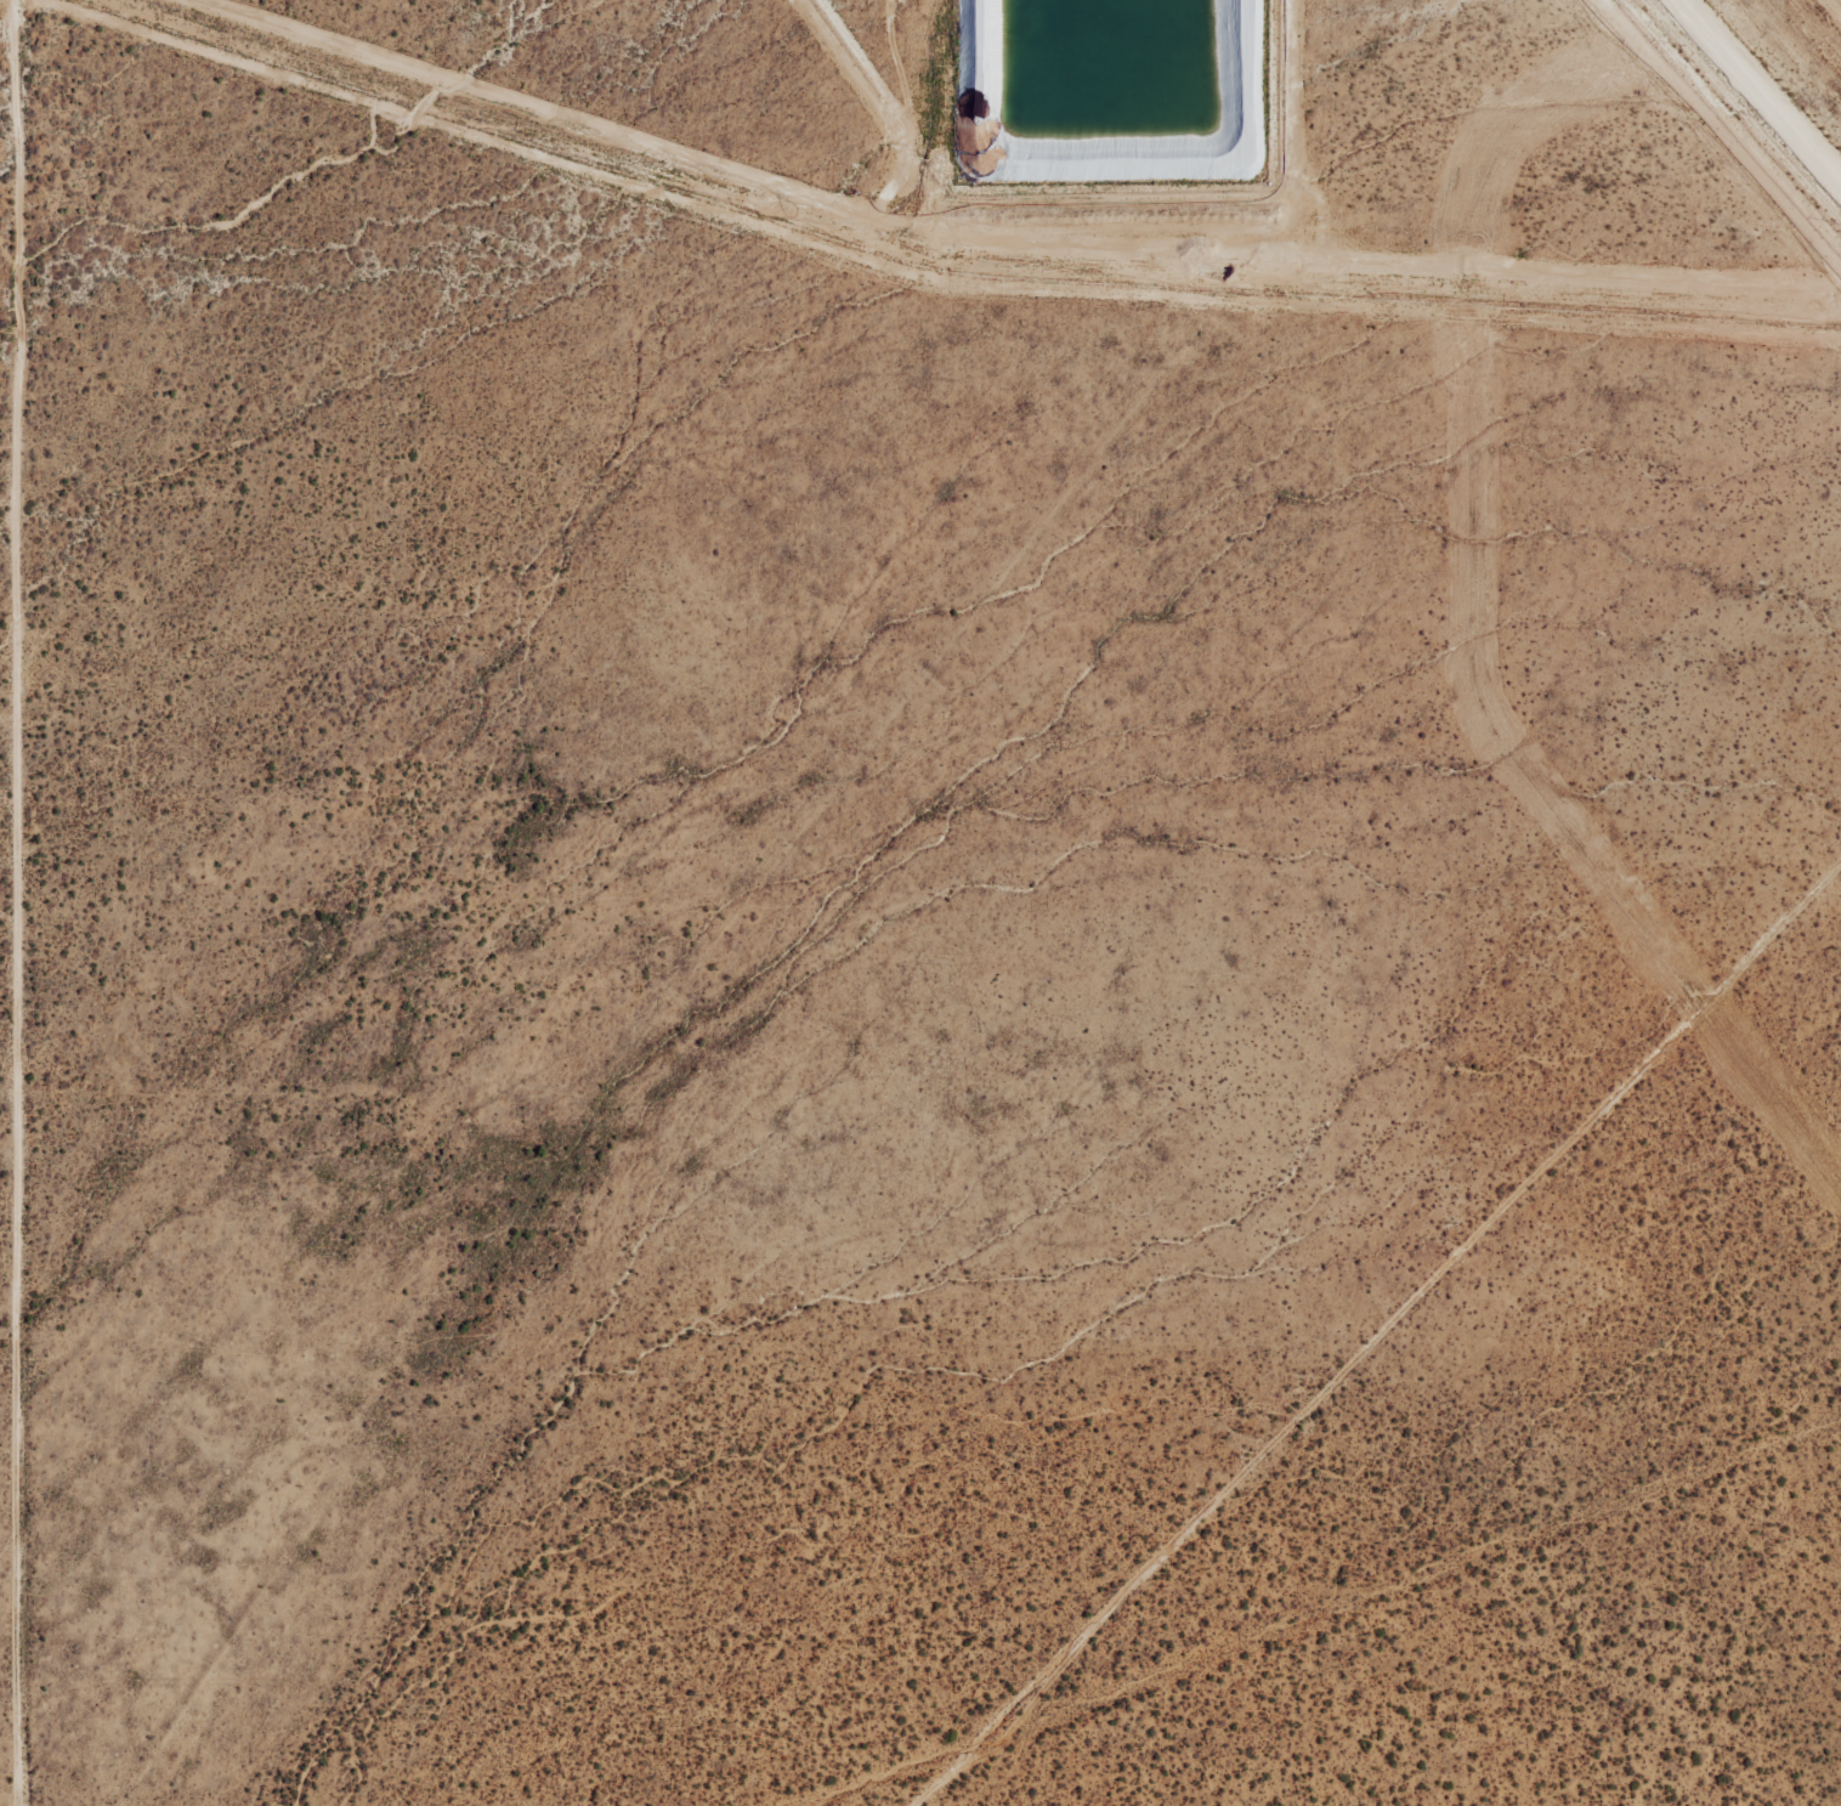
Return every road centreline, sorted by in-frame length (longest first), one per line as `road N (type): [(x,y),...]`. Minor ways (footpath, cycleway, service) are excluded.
road 1 (residential): [(1840,176),(1688,0)]

